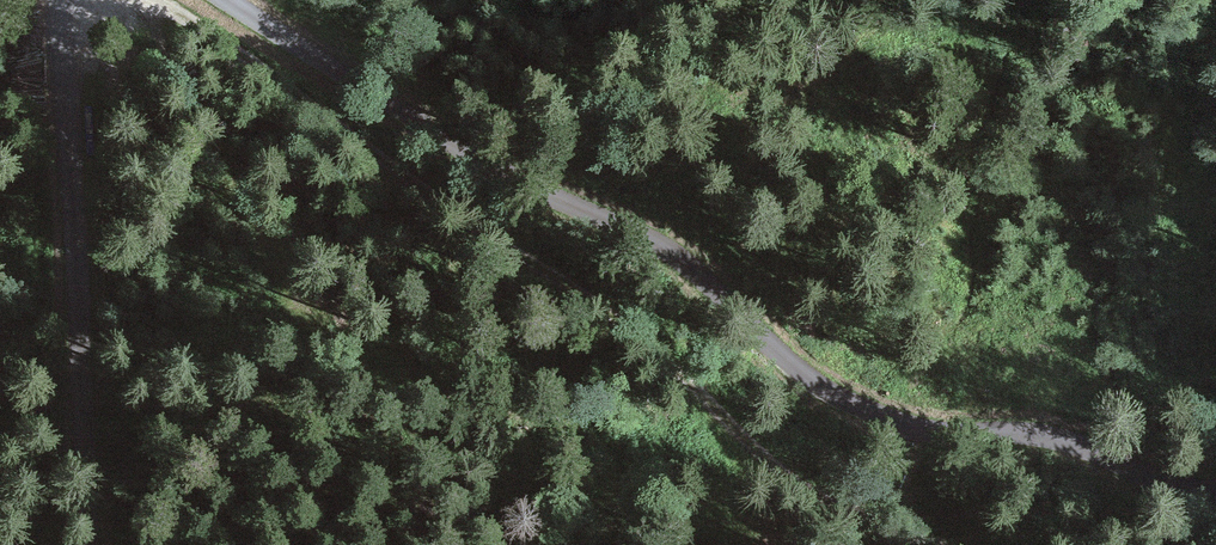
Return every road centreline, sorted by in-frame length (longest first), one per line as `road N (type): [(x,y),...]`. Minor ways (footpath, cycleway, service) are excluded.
road 1 (unclassified): [(225,0),(813,362),(869,409),(928,429),(1047,434),(1173,488),(1215,492)]
road 2 (track): [(897,544),(831,517),(718,415),(452,208),(150,0)]
road 3 (unclassified): [(85,544),(67,0)]

